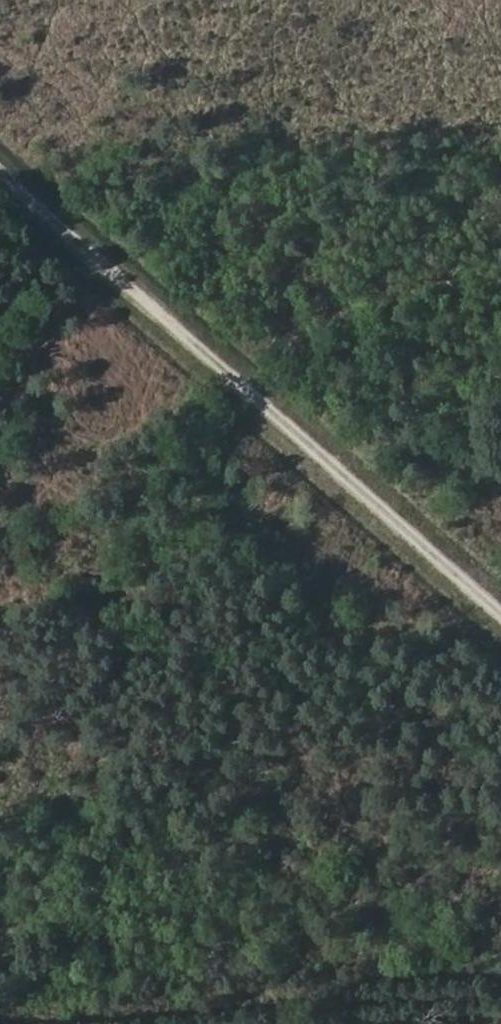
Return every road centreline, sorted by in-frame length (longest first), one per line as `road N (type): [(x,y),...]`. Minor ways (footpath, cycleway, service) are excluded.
road 1 (track): [(0,177),(500,590)]

